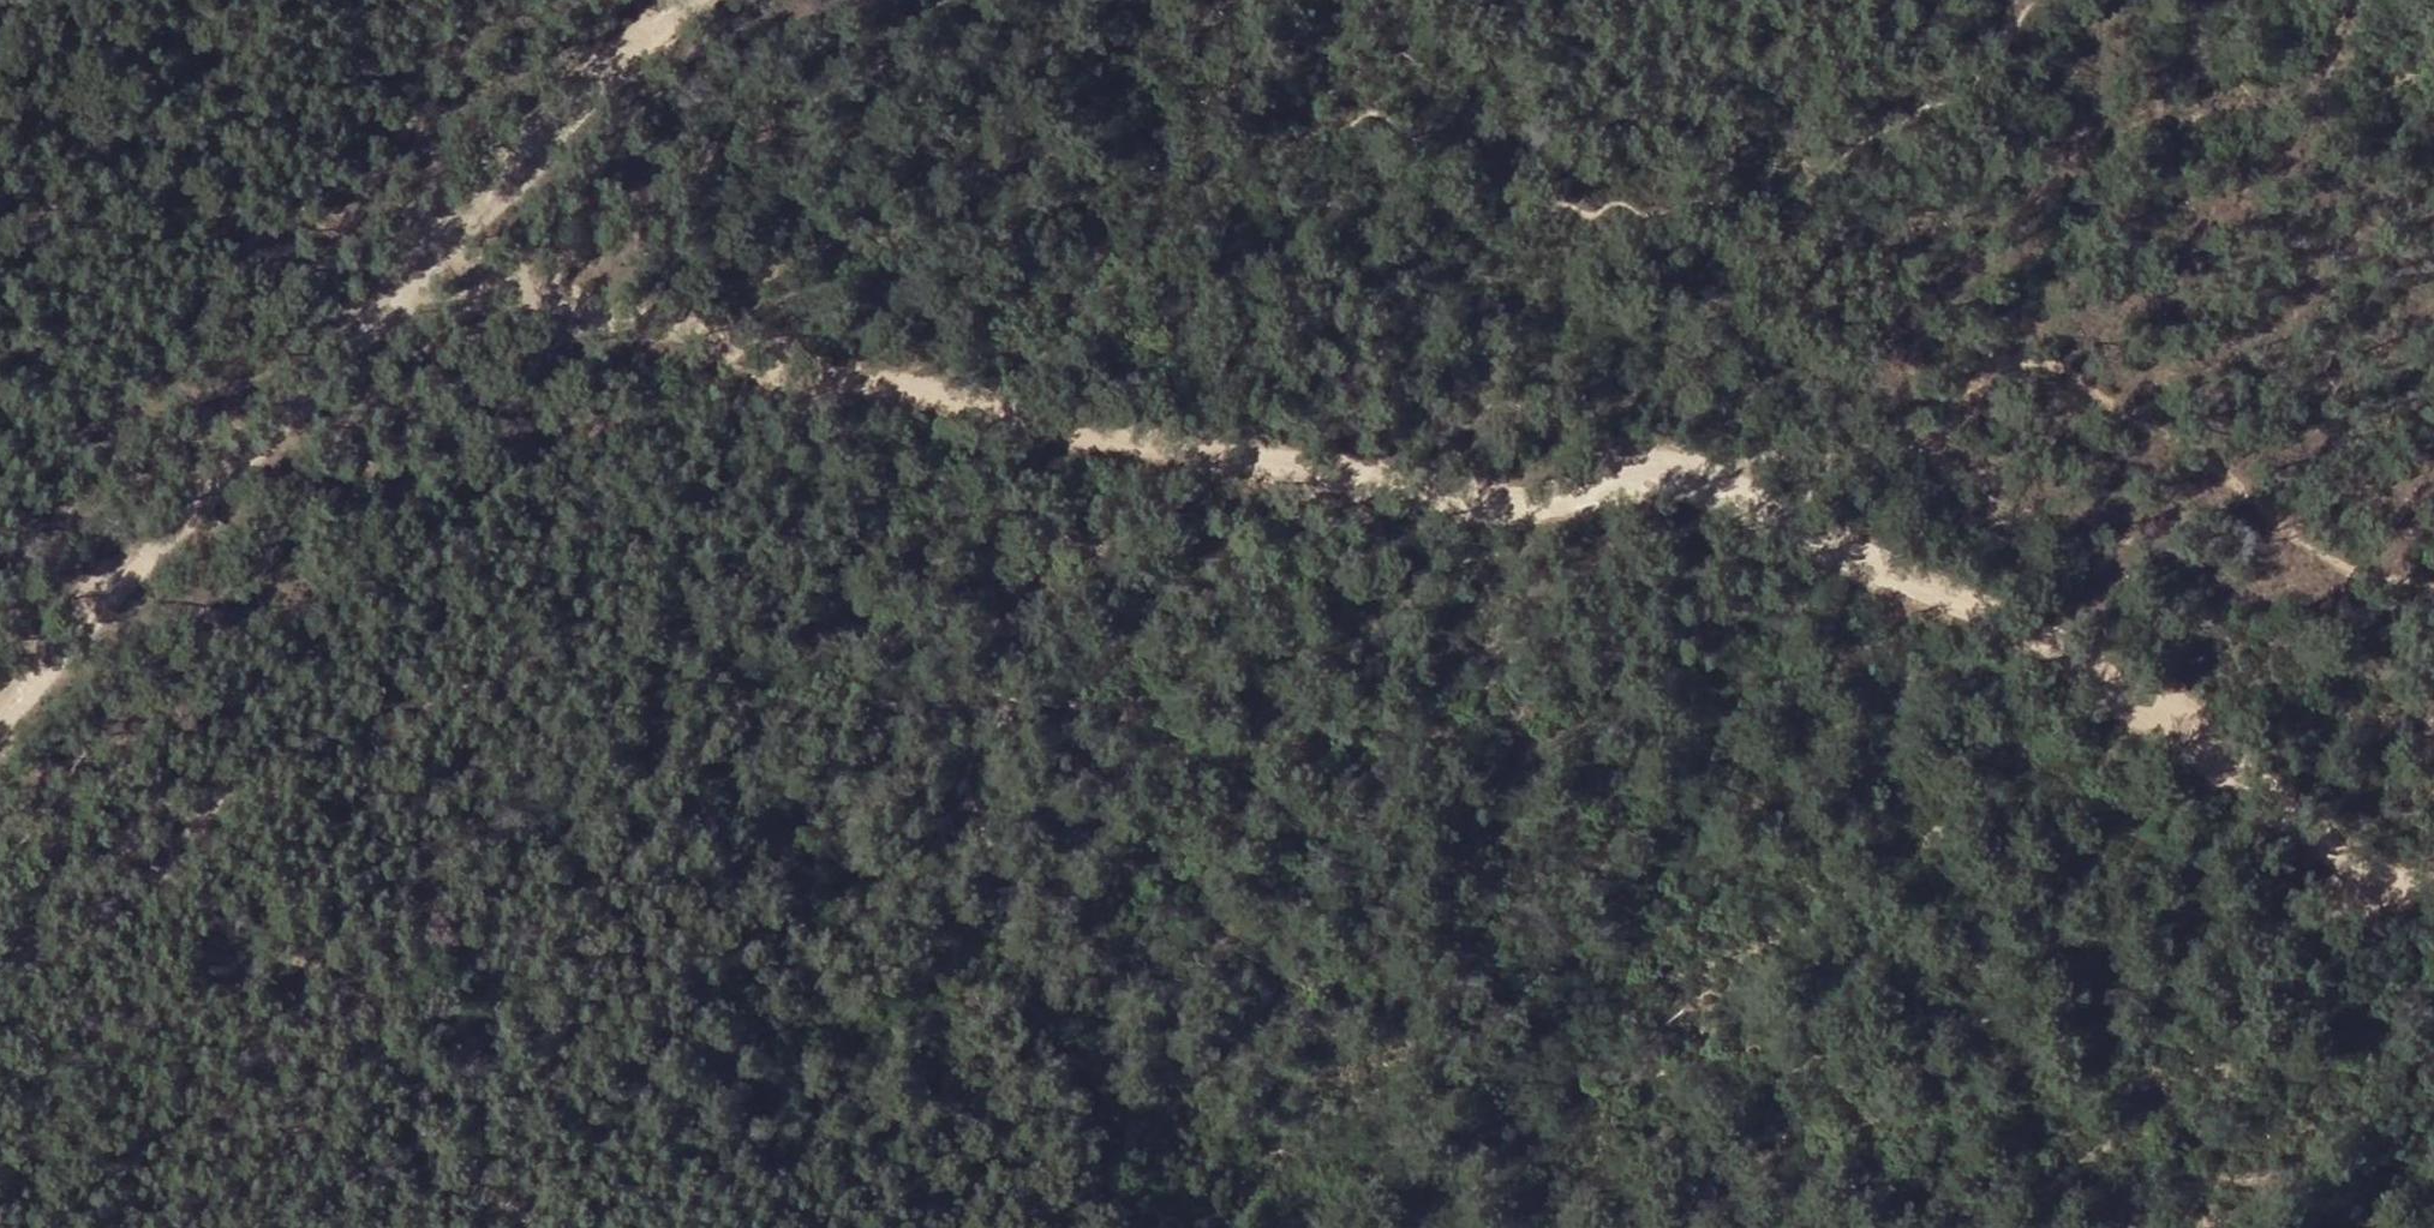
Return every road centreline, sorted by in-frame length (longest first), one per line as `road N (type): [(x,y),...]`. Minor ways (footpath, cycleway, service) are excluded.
road 1 (track): [(692,0),(605,68),(0,687)]

